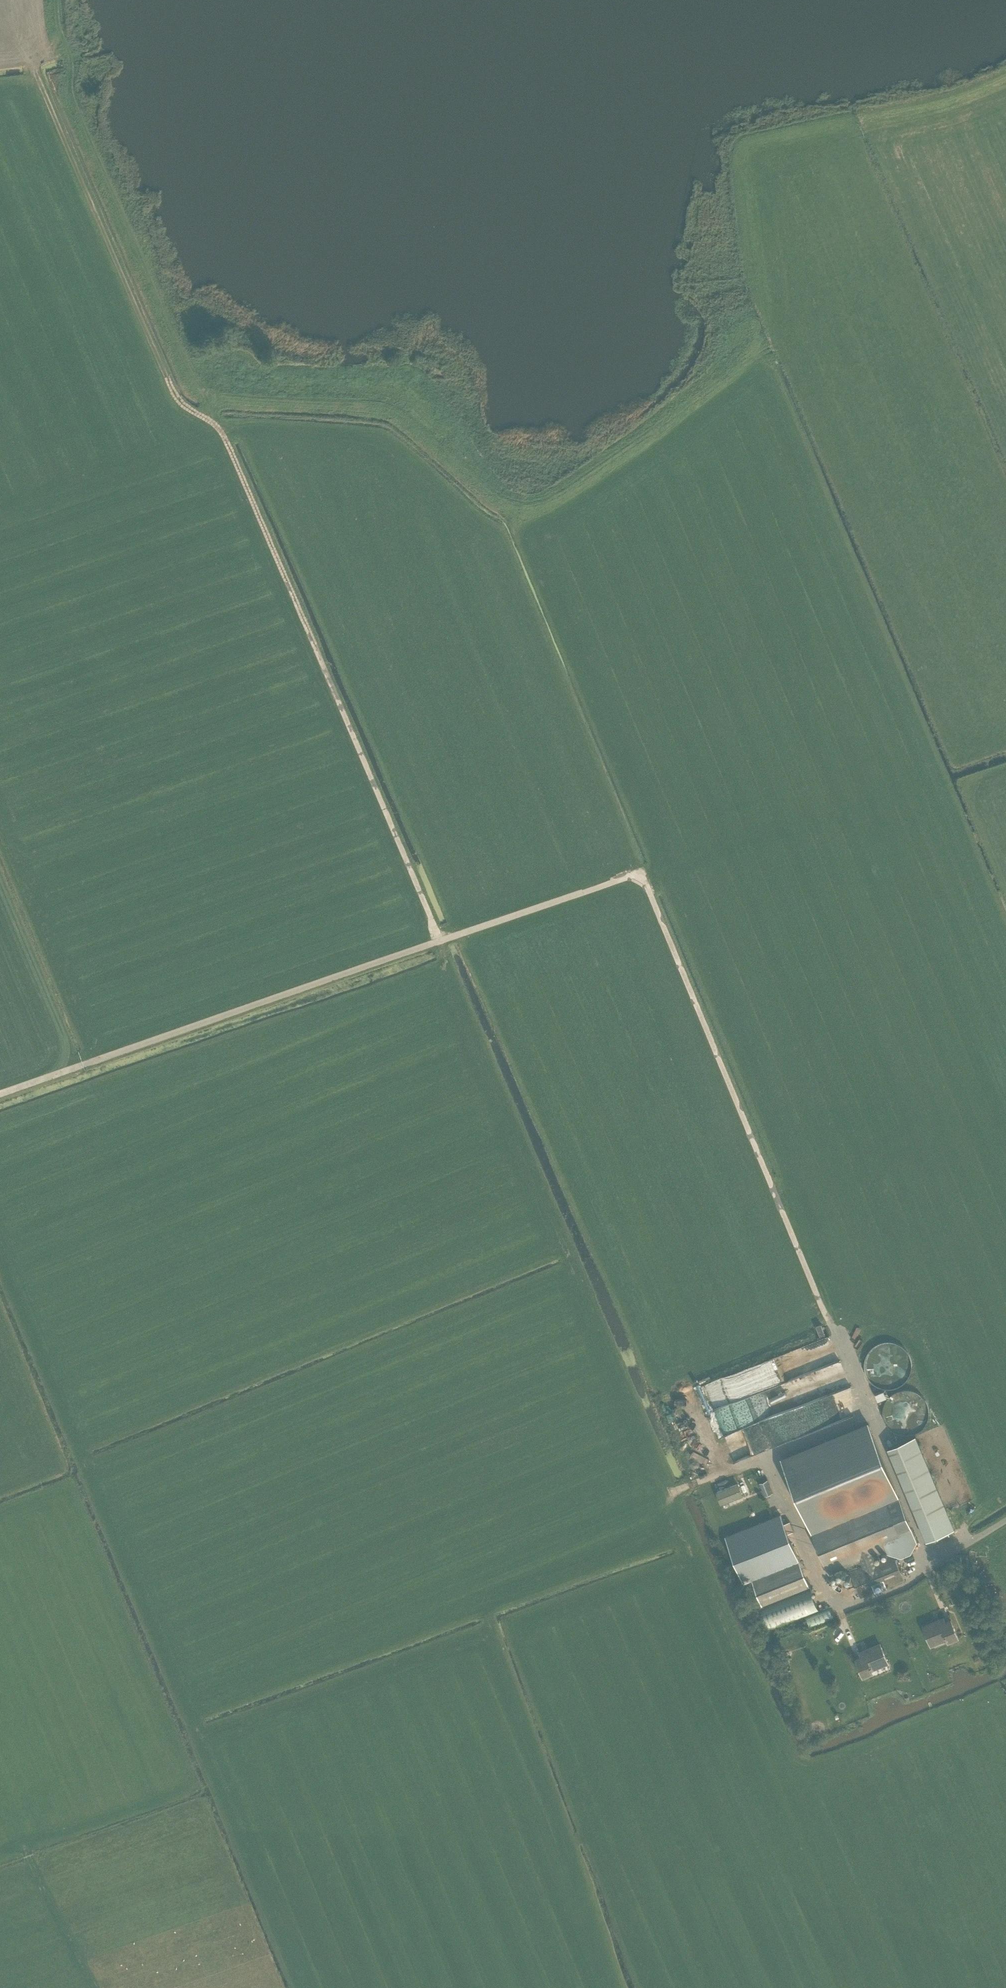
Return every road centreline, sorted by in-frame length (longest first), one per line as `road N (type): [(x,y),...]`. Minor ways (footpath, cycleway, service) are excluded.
road 1 (track): [(0,1094),(640,879),(836,1332)]
road 2 (track): [(439,941),(227,441),(181,404),(35,70)]

